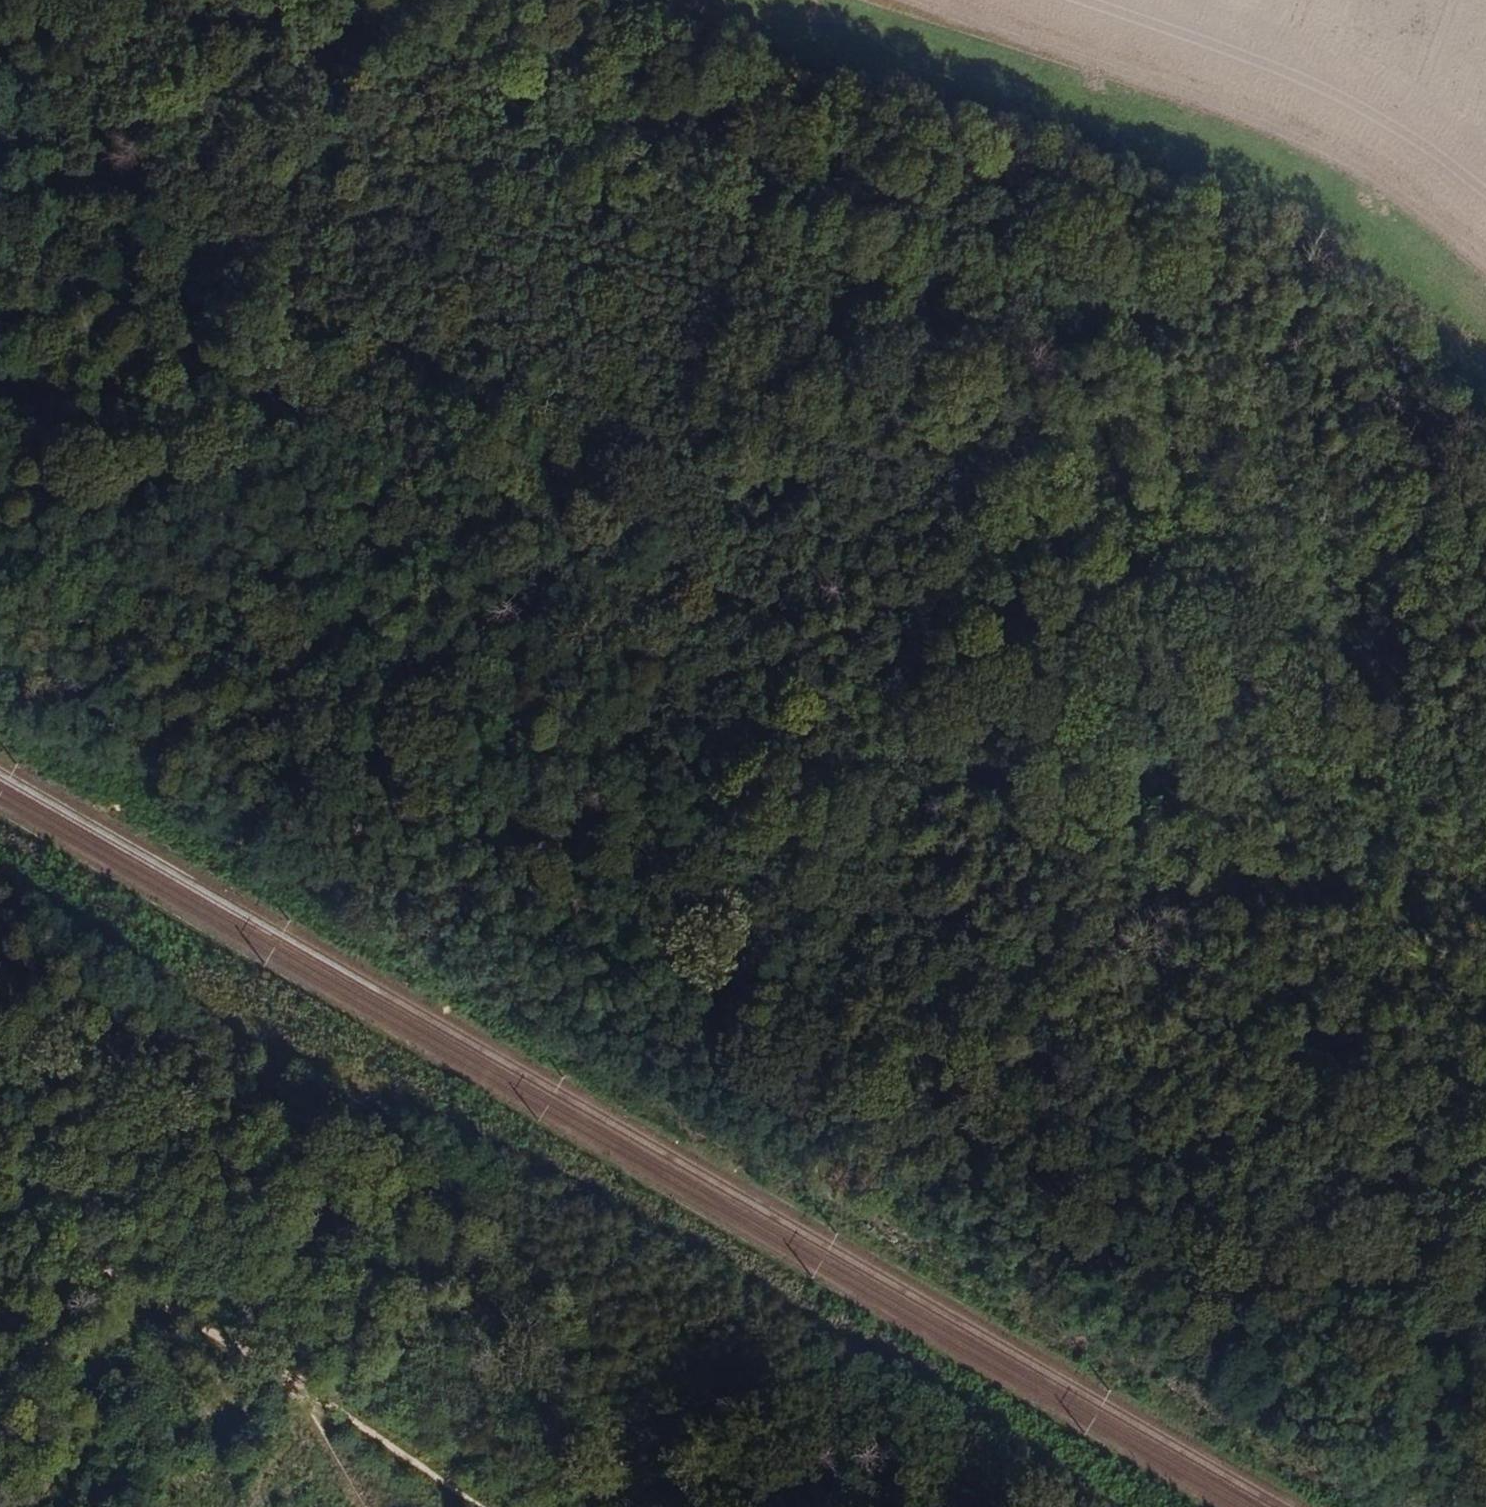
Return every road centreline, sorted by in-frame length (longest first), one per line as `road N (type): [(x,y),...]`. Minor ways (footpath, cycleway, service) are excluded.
road 1 (track): [(0,1181),(294,1391)]
road 2 (track): [(294,1391),(485,1506)]
road 3 (track): [(294,1391),(364,1506)]

